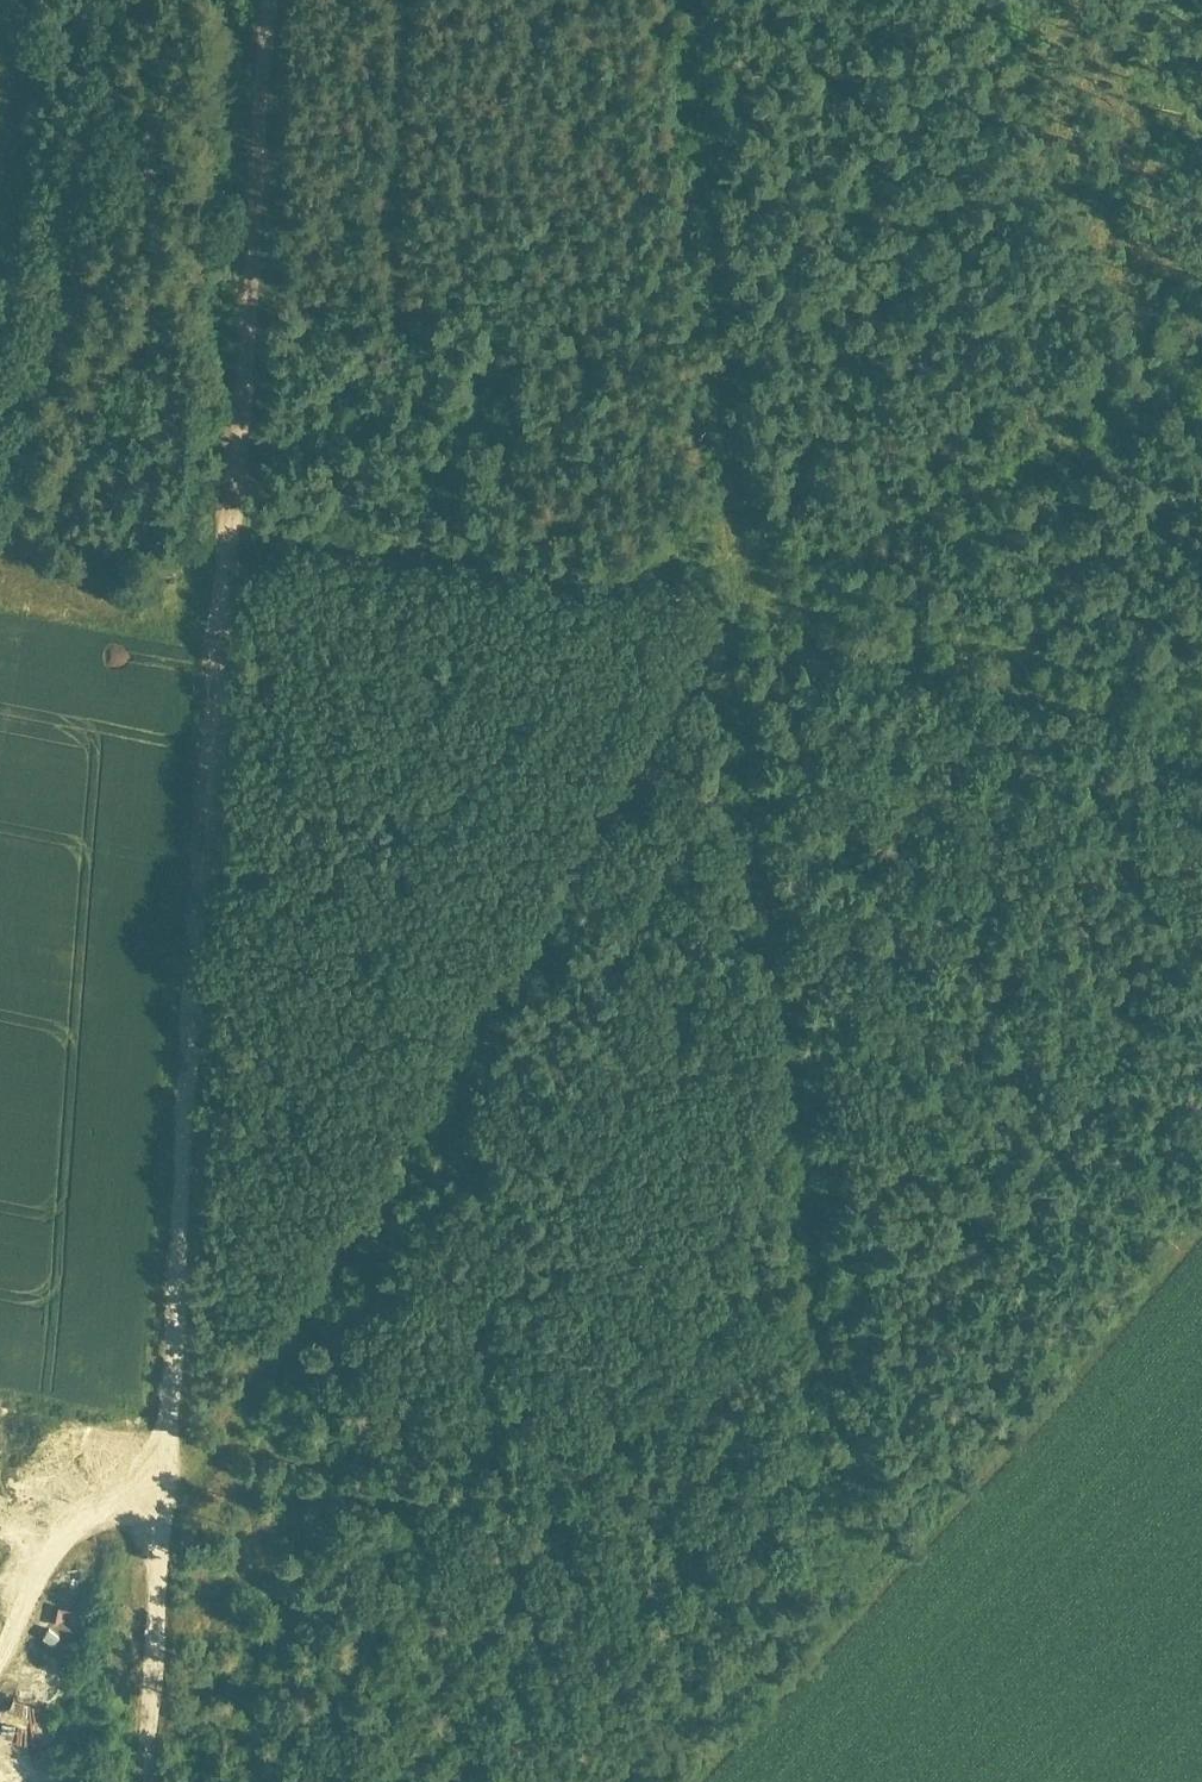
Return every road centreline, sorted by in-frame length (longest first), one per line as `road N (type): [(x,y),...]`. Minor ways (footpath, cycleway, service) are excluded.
road 1 (track): [(147,1781),(231,559),(258,0)]
road 2 (track): [(738,575),(233,525)]

